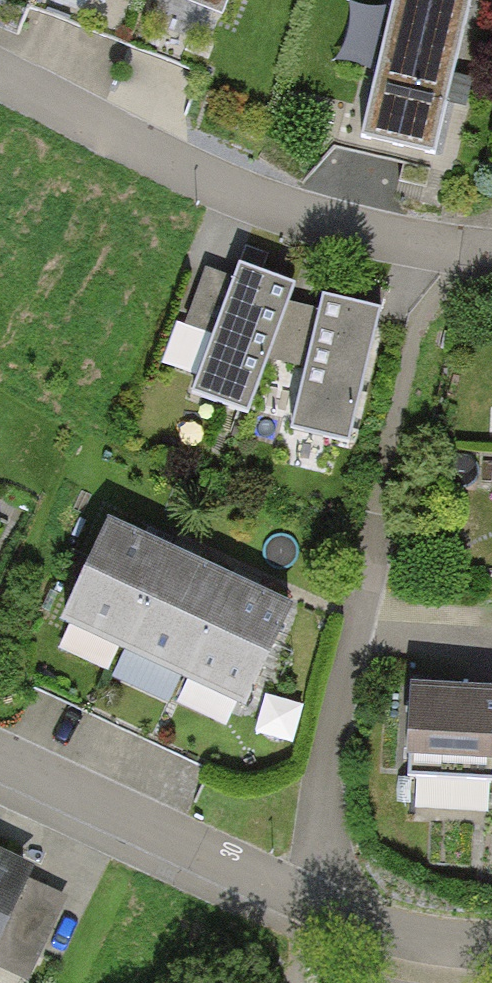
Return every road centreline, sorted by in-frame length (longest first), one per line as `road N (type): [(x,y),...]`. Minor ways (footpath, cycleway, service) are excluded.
road 1 (residential): [(491,948),(374,931),(0,756)]
road 2 (residential): [(491,260),(173,177),(0,82)]

